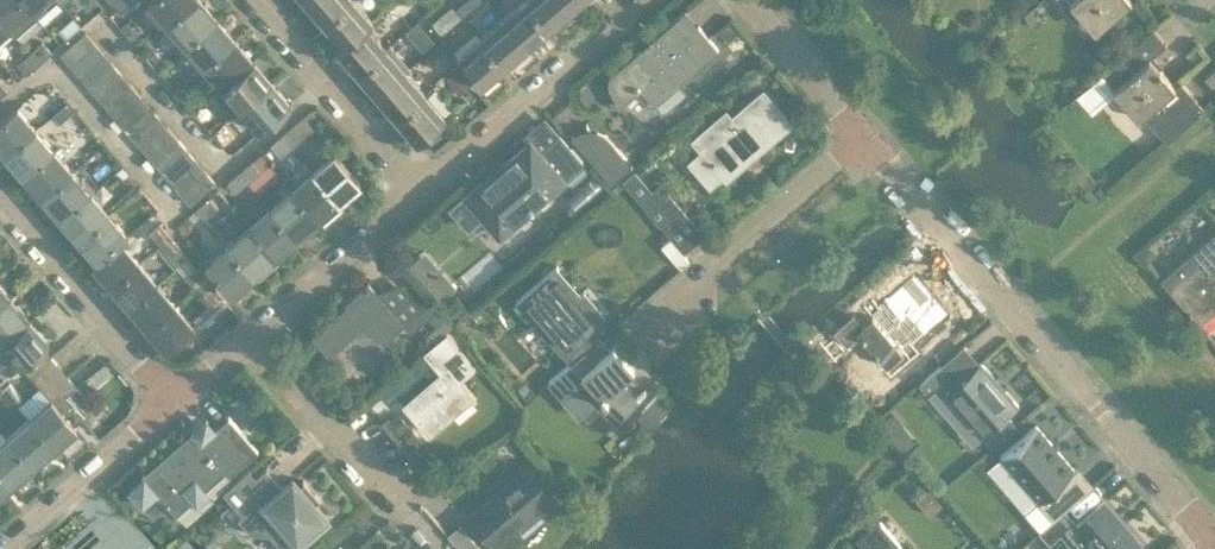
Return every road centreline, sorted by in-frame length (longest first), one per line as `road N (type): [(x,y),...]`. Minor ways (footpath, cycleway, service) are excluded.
road 1 (residential): [(1214,538),(861,138)]
road 2 (residential): [(643,333),(861,138)]
road 3 (residential): [(419,191),(640,0)]
road 4 (residential): [(173,401),(0,199)]
road 5 (residential): [(419,191),(251,0)]
road 6 (residential): [(249,338),(419,191)]
road 7 (residential): [(4,548),(173,401)]
road 8 (residential): [(395,503),(249,338)]
road 9 (residential): [(861,138),(745,0)]

